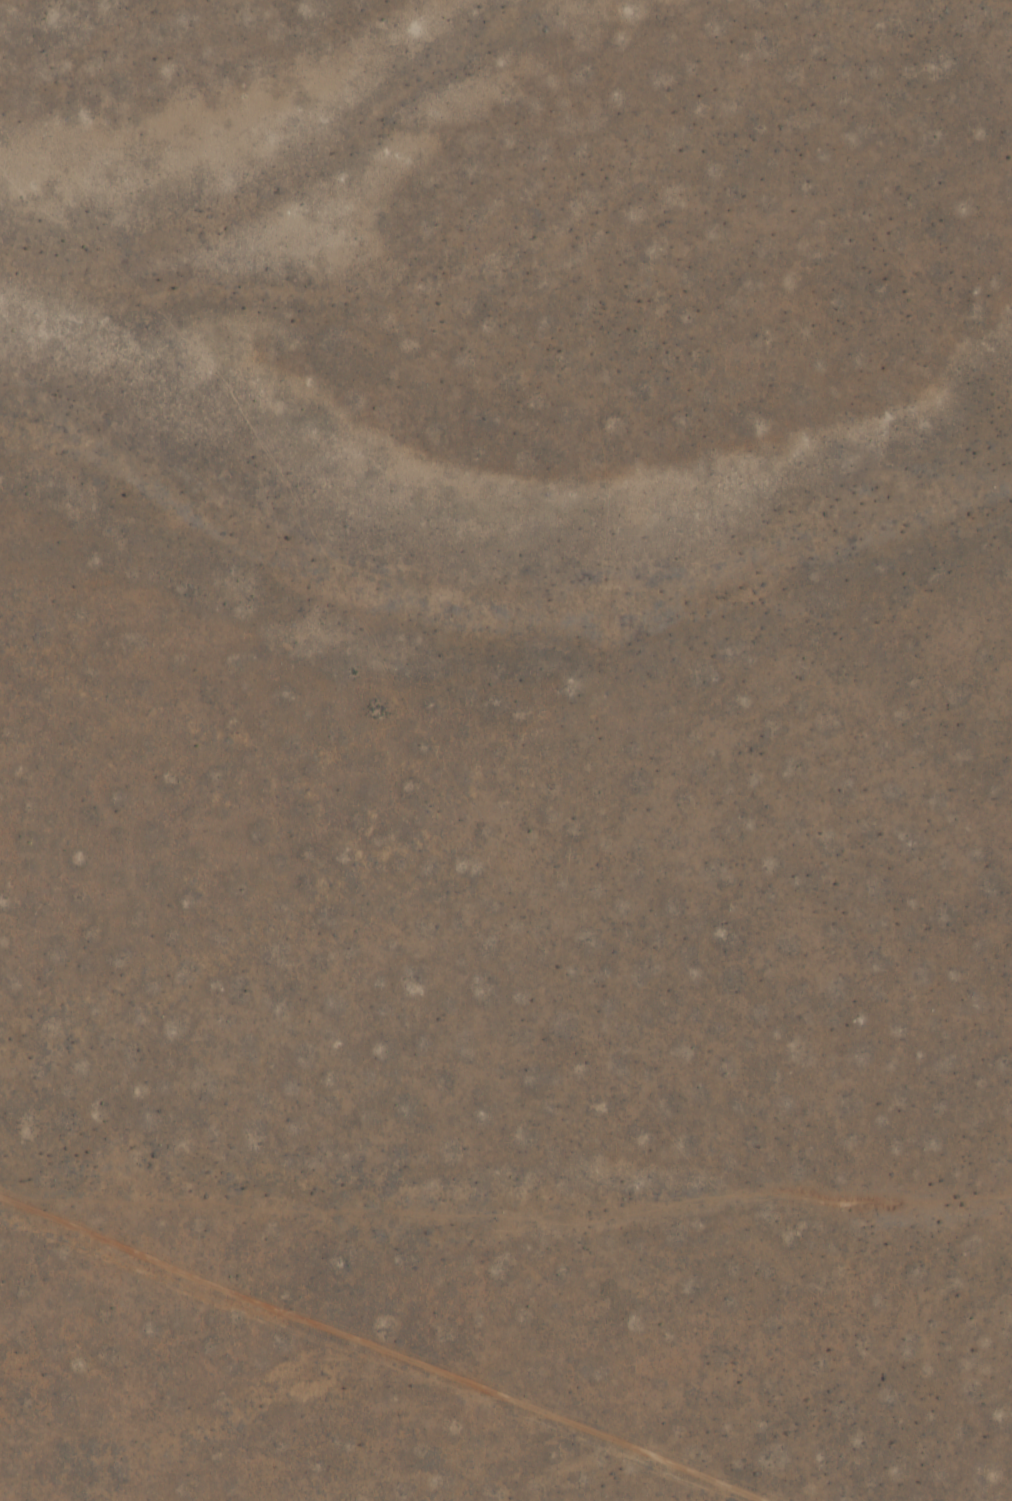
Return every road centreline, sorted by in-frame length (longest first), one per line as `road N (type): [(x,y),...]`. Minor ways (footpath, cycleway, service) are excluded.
road 1 (track): [(761,1500),(0,1199)]

